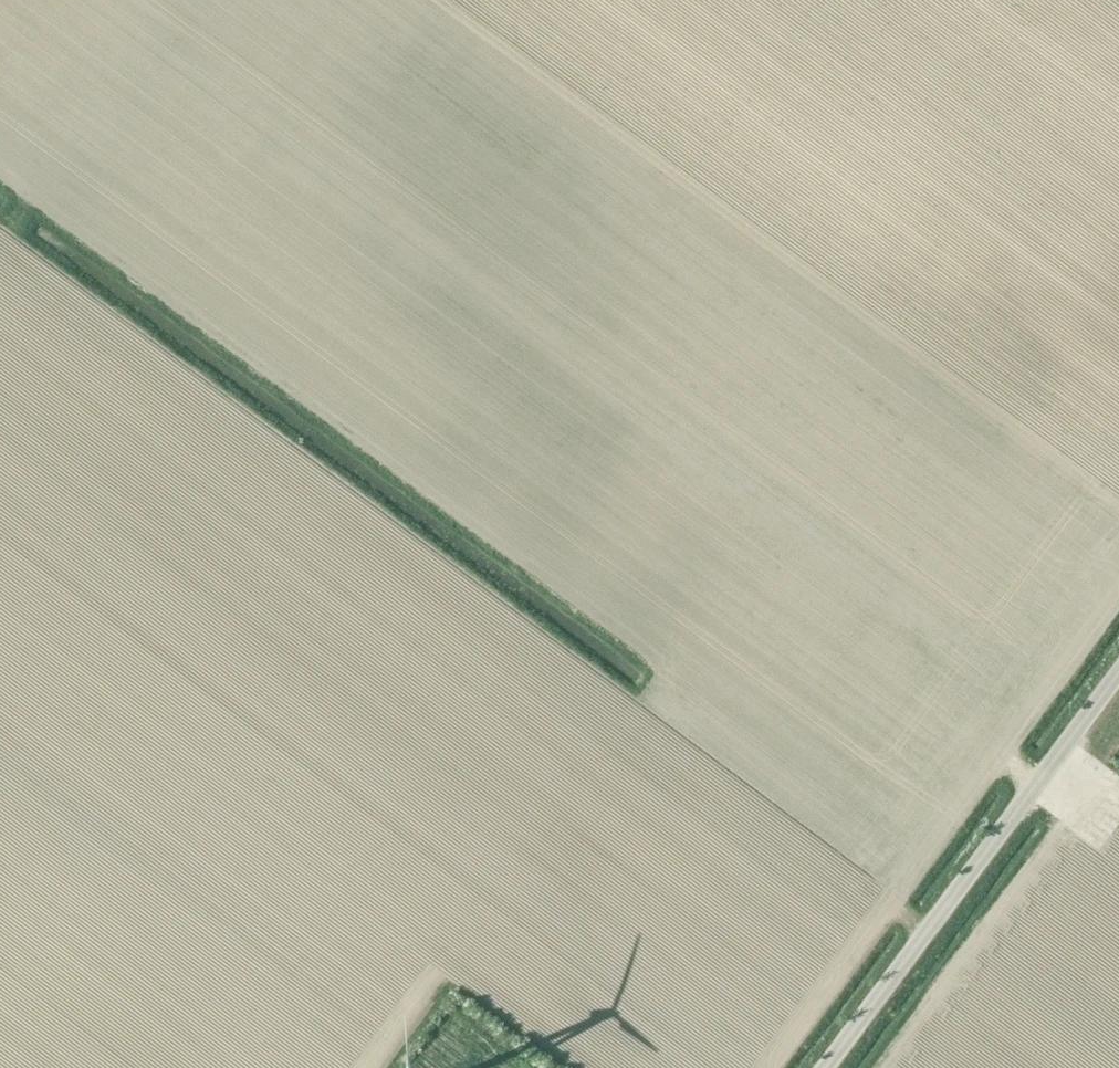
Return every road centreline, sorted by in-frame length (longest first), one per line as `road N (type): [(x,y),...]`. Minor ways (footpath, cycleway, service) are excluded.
road 1 (unclassified): [(826,1067),(1118,675)]

